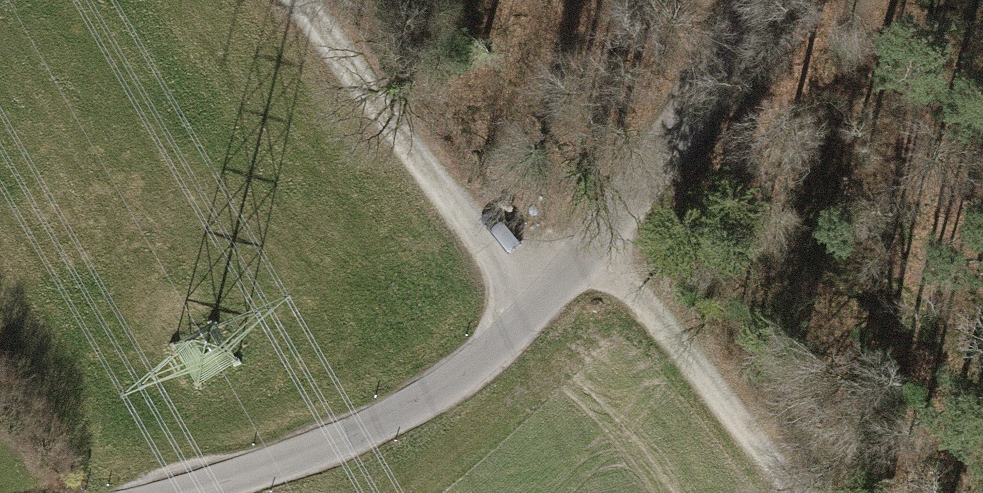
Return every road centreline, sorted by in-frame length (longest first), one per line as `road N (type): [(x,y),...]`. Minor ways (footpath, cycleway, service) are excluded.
road 1 (unclassified): [(698,0),(622,123),(506,360),(228,492)]
road 2 (track): [(308,0),(531,303)]
road 3 (track): [(506,360),(660,492)]

